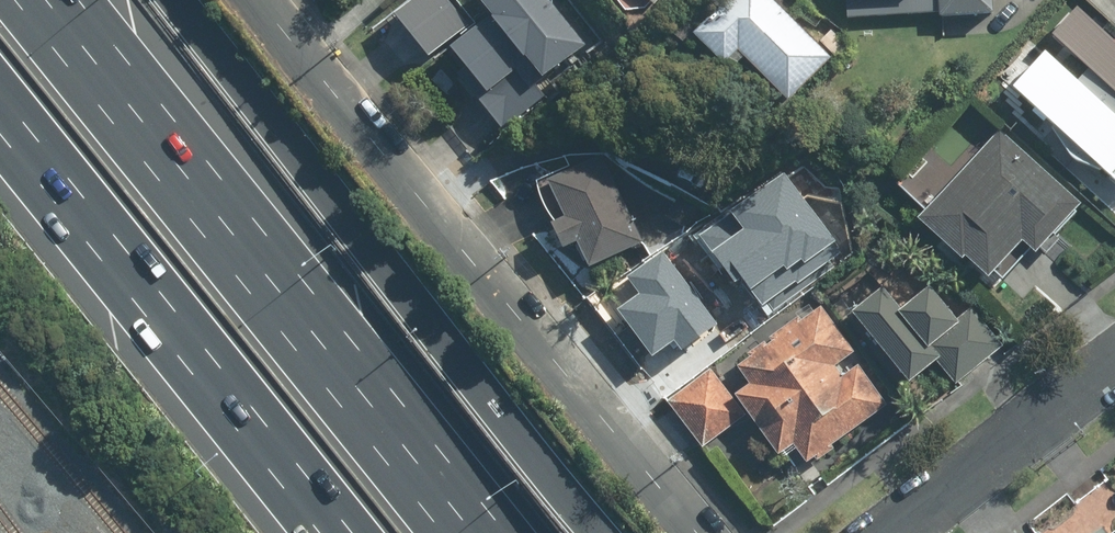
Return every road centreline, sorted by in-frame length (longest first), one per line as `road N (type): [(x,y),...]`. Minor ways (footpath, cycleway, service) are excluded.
road 1 (residential): [(284,0),(711,532)]
road 2 (motorway): [(178,0),(604,532)]
road 3 (motorway): [(19,0),(440,532)]
road 4 (motorway): [(354,532),(0,87)]
road 5 (residential): [(889,532),(1114,356)]

